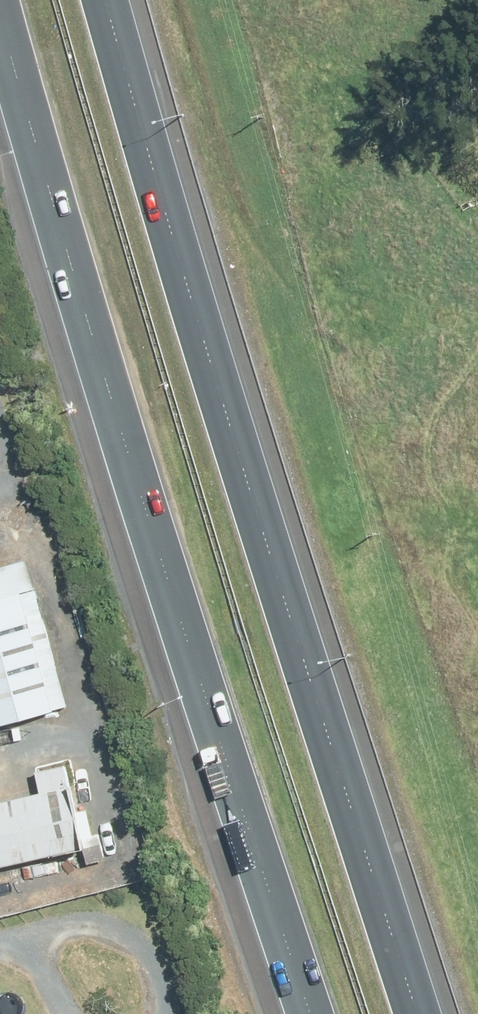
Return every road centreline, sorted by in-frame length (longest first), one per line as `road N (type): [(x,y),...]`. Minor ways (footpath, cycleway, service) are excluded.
road 1 (motorway): [(309,1013),(56,211),(2,0)]
road 2 (motorway): [(95,0),(112,111),(241,680),(353,1013)]
road 3 (motorway): [(189,286),(415,1013)]
road 4 (motorway): [(223,1013),(148,801),(35,342)]
road 5 (motorway): [(111,0),(189,286)]
road 6 (motorway): [(144,0),(189,286)]
road 7 (motorway): [(35,342),(0,169)]

